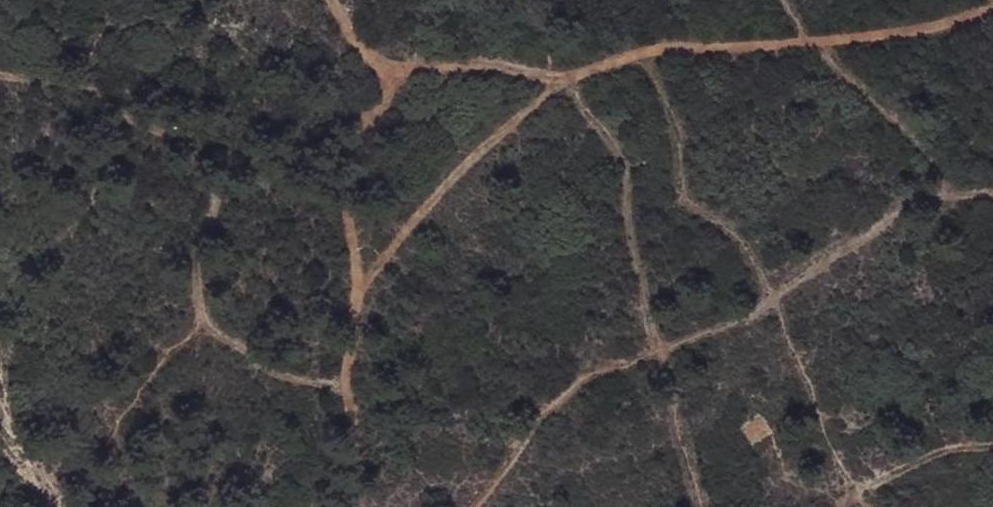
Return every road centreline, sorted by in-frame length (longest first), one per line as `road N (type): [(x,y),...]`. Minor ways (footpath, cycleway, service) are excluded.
road 1 (track): [(700,506),(629,257),(619,154),(550,78),(532,105),(475,150),(355,293),(345,346),(350,506)]
road 2 (track): [(992,6),(942,24),(828,38),(660,42),(550,78),(479,63),(388,71),(332,0)]
road 3 (track): [(477,506),(537,411),(593,374),(717,329),(924,198),(992,192)]
road 4 (track): [(347,381),(299,380),(210,327),(195,264),(215,202),(197,166),(146,121),(77,82),(0,76)]
road 5 (track): [(355,293),(347,163),(351,137),(378,110),(388,71)]
road 6 (track): [(870,506),(805,389),(773,294)]
road 7 (track): [(847,506),(920,462),(992,447)]

